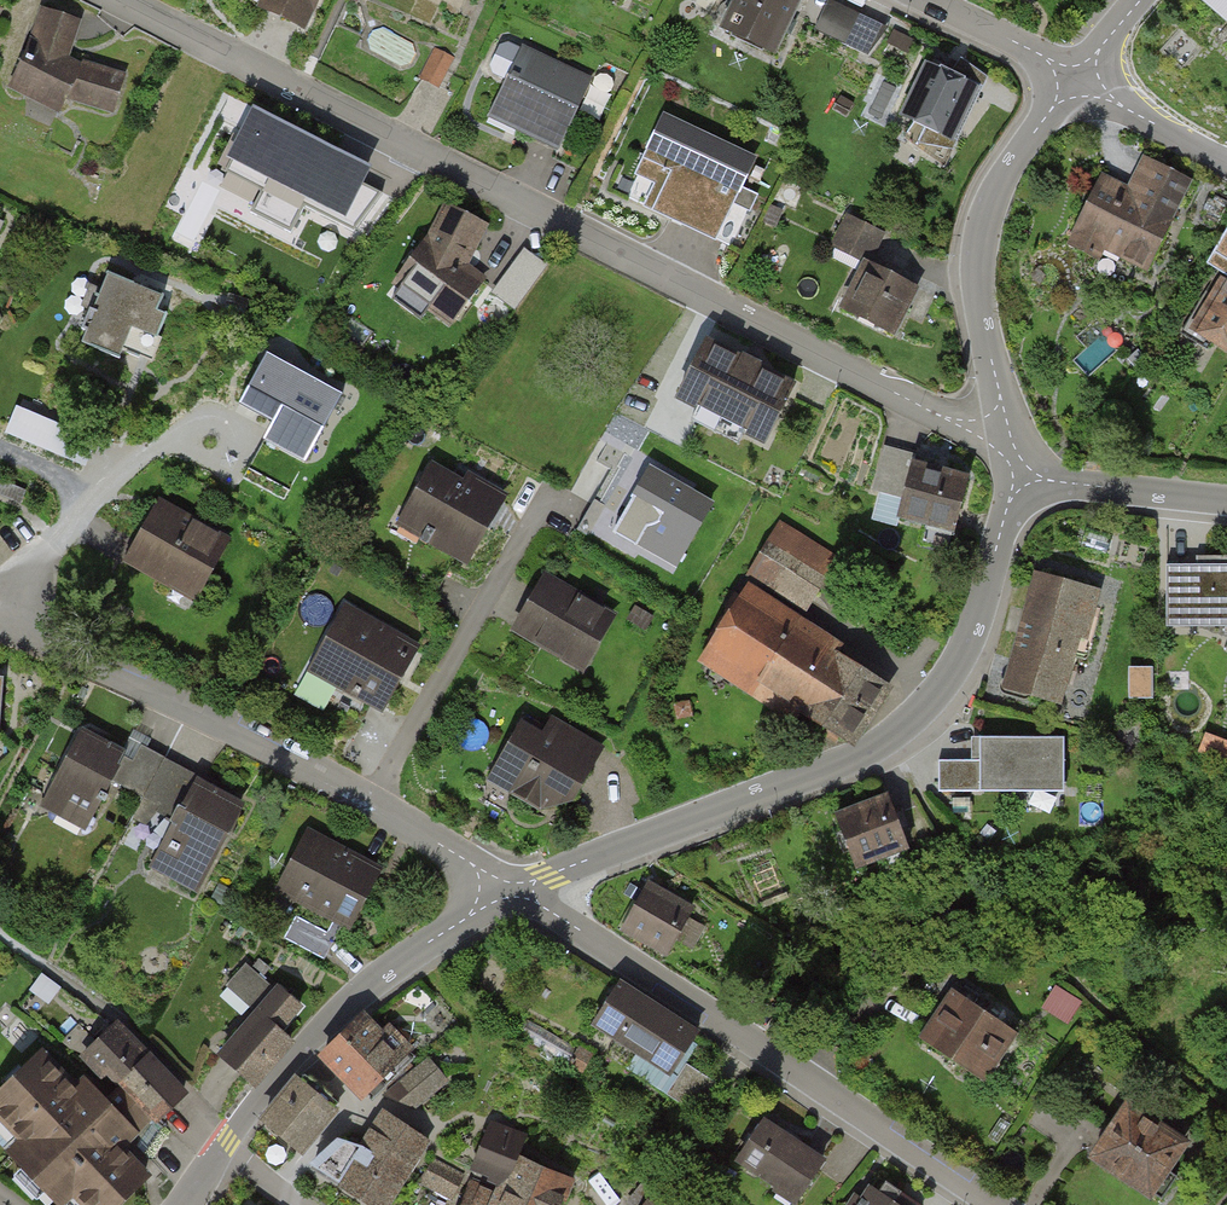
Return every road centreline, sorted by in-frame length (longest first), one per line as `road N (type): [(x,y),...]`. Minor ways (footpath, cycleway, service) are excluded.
road 1 (residential): [(1011,454),(119,0)]
road 2 (residential): [(1011,454),(1007,510),(982,605),(947,685),(921,714),(824,770),(506,889)]
road 3 (residential): [(506,889),(373,803),(39,642),(18,603),(35,563),(53,546)]
road 4 (residential): [(506,889),(989,1204)]
road 5 (residential): [(506,889),(309,1039),(184,1204)]
road 6 (residential): [(1011,454),(984,331),(980,245),(1009,167),(1074,78)]
road 7 (residential): [(1011,454),(1067,483),(1226,500)]
road 8 (residential): [(1074,78),(1226,161)]
road 9 (residential): [(928,0),(1074,78)]

